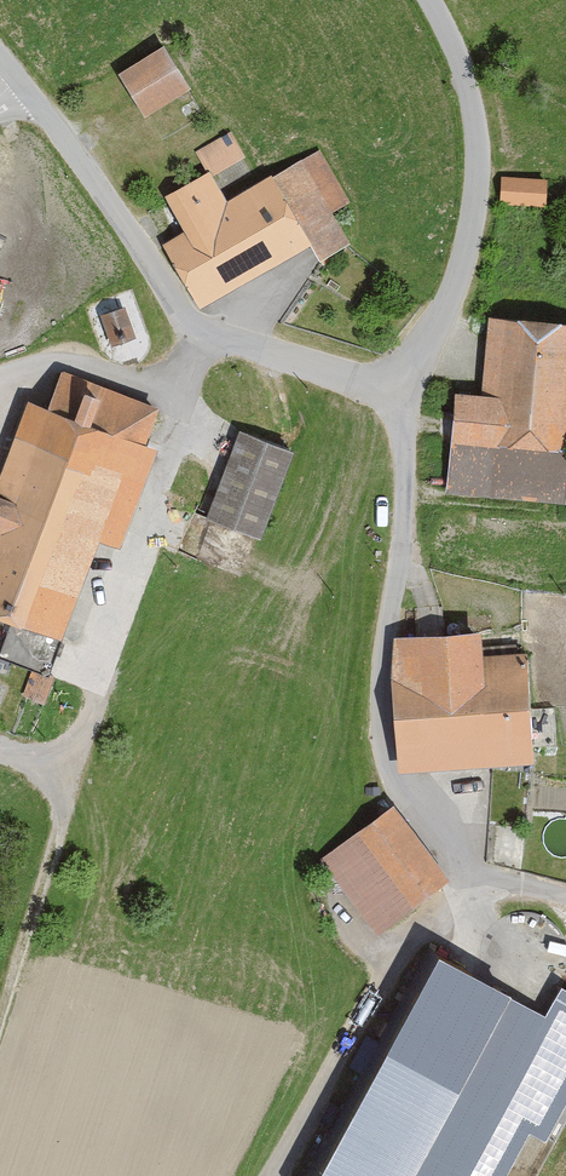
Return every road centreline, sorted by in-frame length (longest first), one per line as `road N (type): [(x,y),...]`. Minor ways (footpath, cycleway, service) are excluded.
road 1 (residential): [(565,899),(437,862),(384,780),(372,725),(377,634),(397,572),(402,394)]
road 2 (unclassified): [(402,394),(253,350),(173,306),(16,84)]
road 3 (unclassified): [(430,0),(467,92),(474,170),(466,238),(402,394)]

